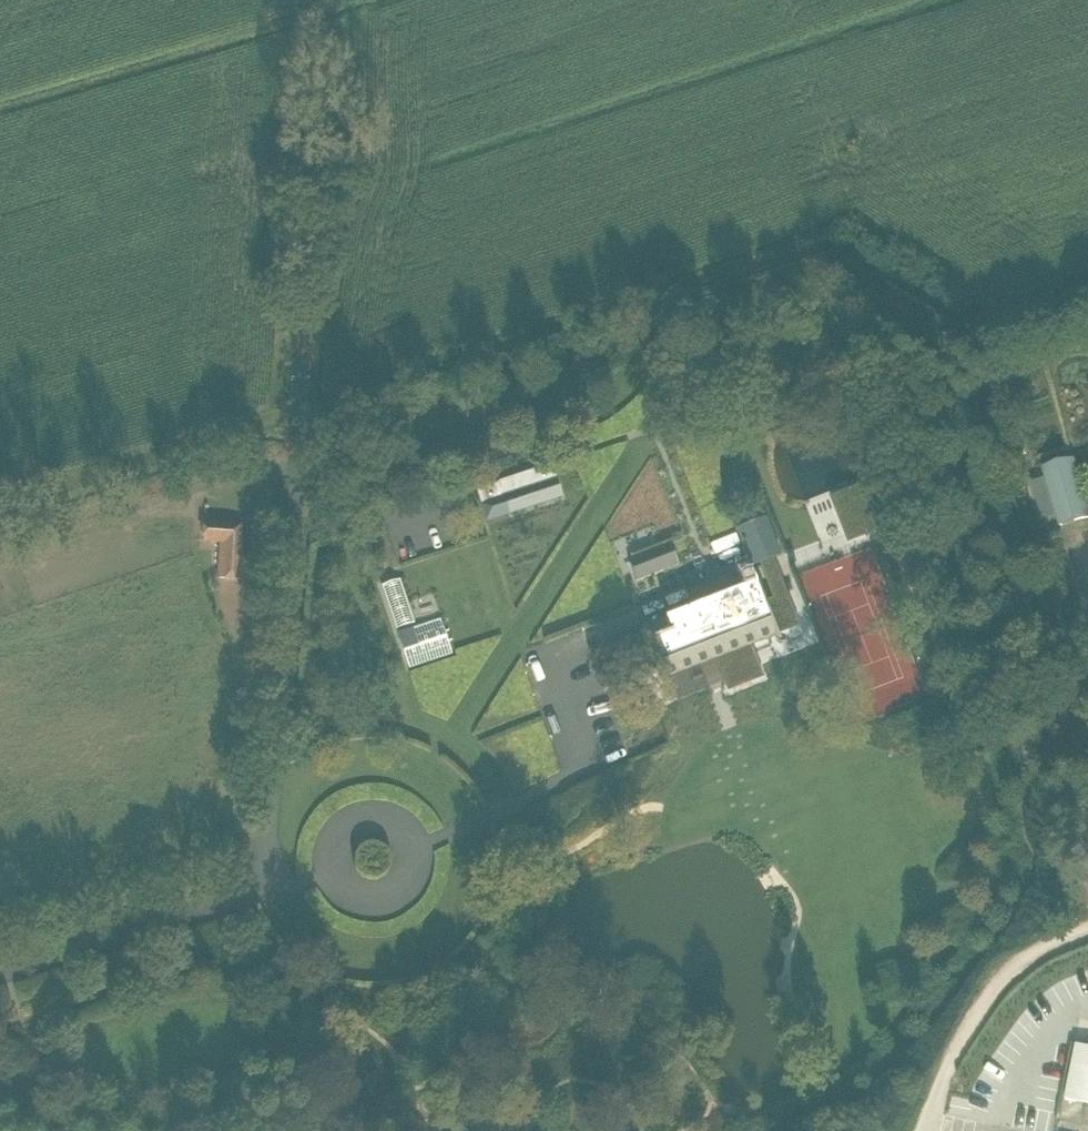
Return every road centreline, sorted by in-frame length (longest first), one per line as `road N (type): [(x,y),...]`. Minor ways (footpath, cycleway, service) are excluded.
road 1 (unclassified): [(923,1130),(957,1051),(1016,972)]

